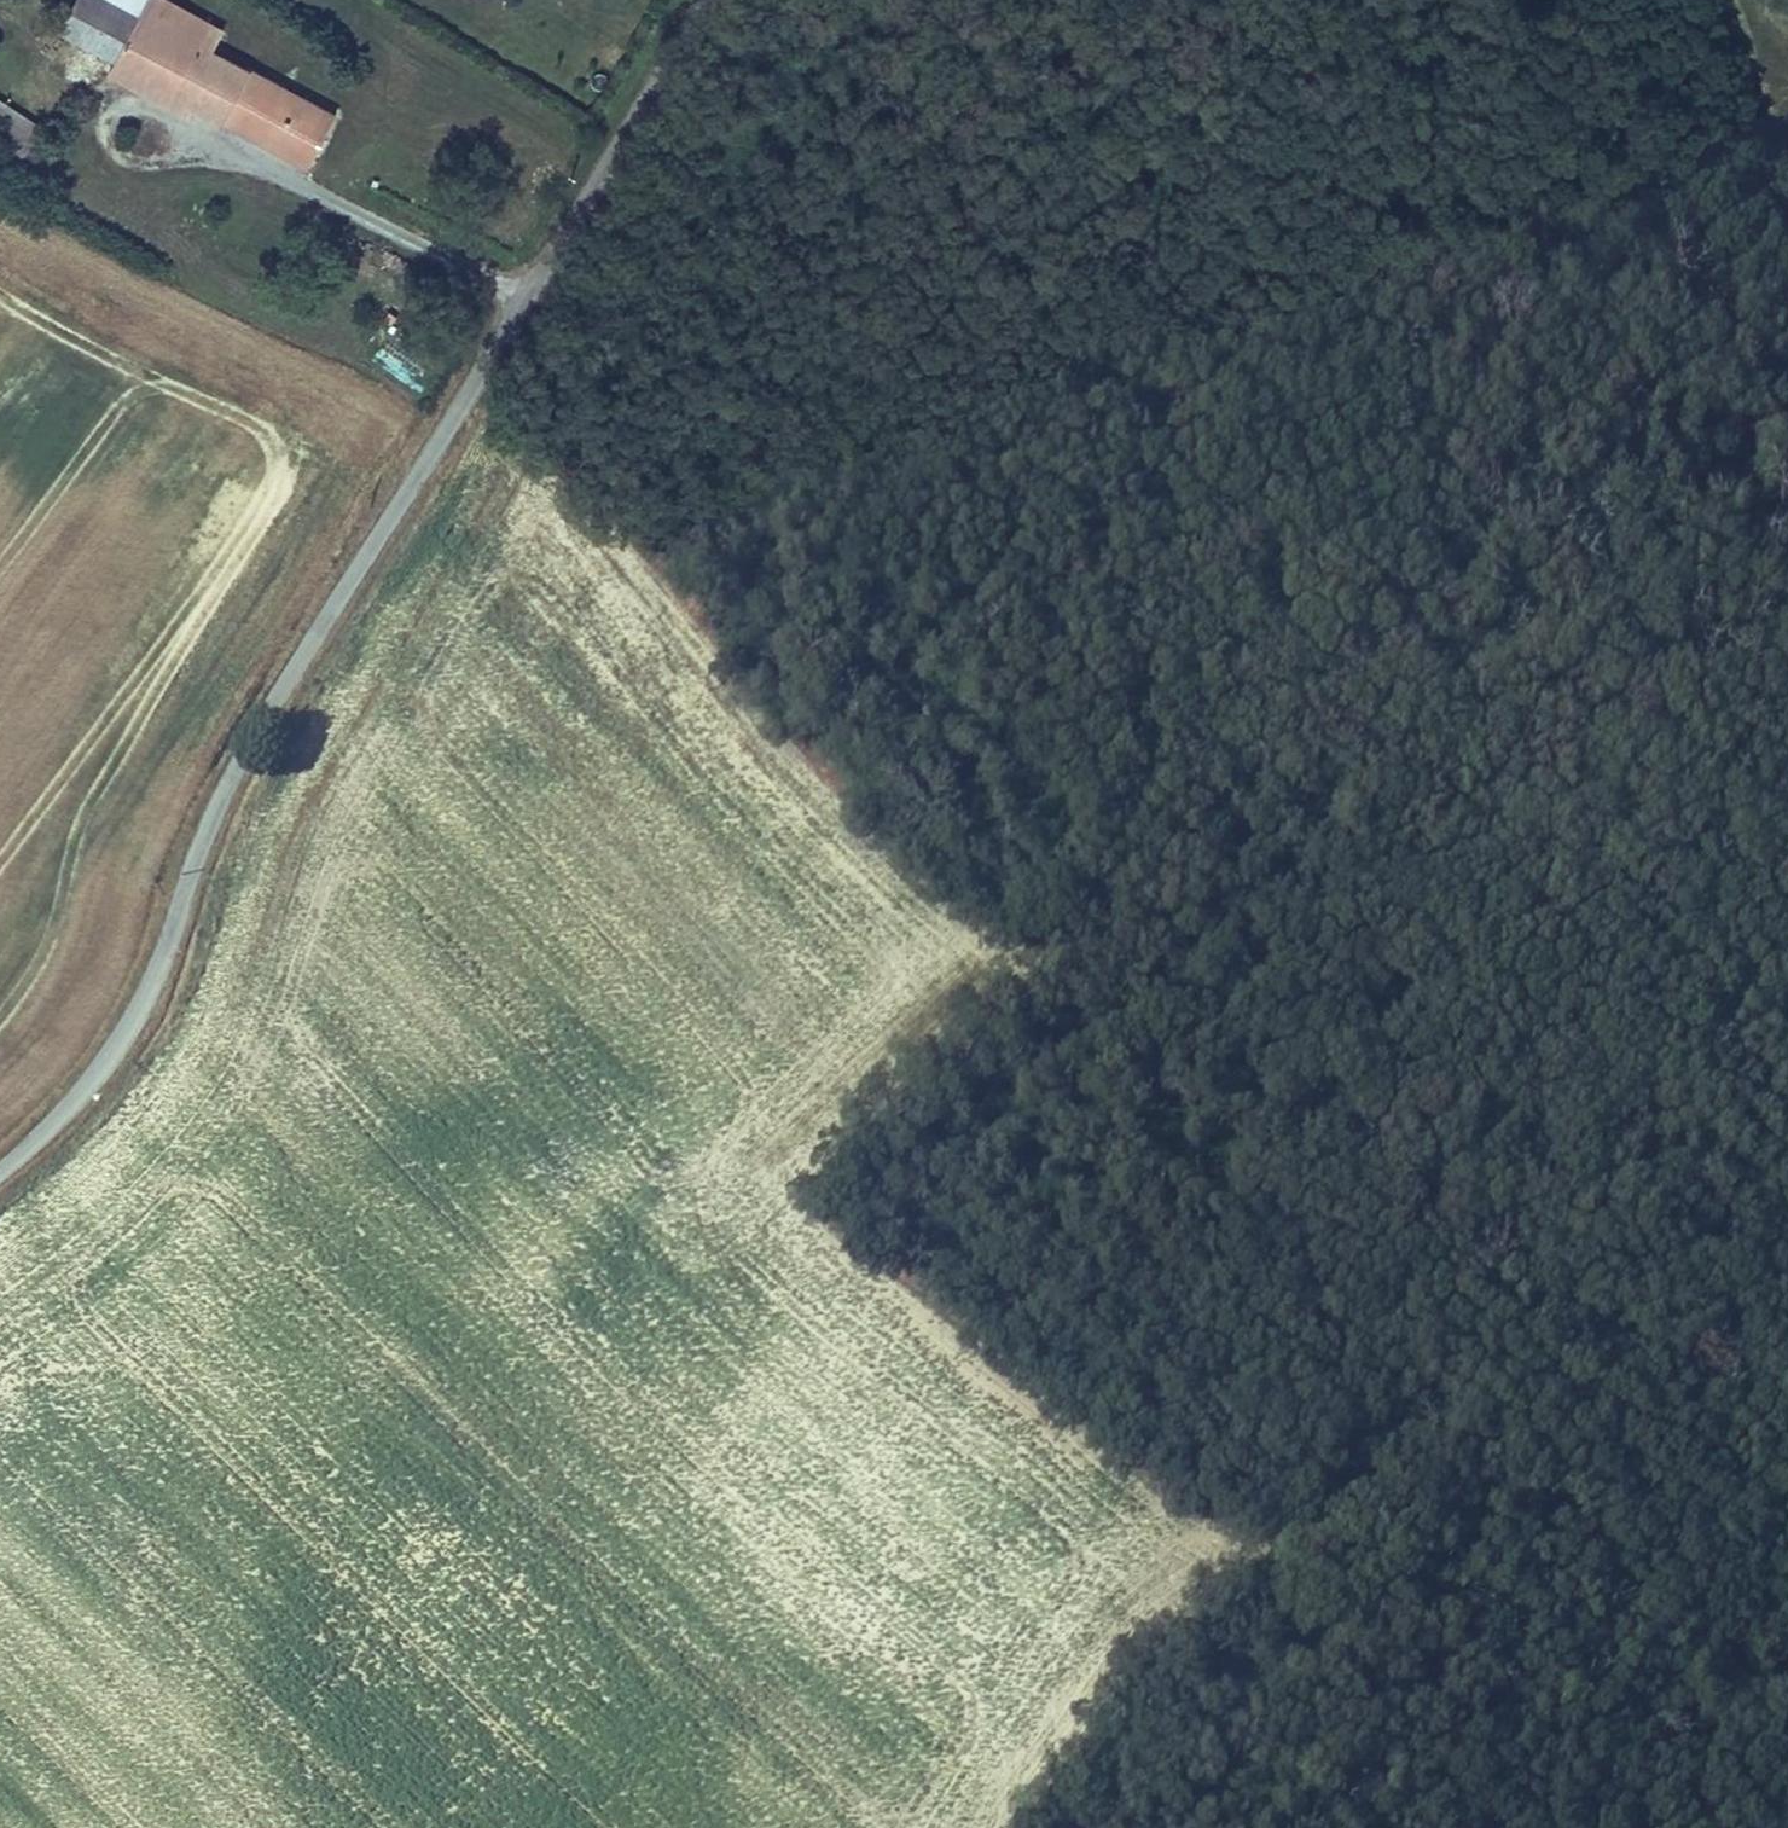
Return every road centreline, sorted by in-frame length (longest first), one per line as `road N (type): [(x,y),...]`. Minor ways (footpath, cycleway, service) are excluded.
road 1 (tertiary): [(0,1173),(123,1040),(220,799),(708,0)]

